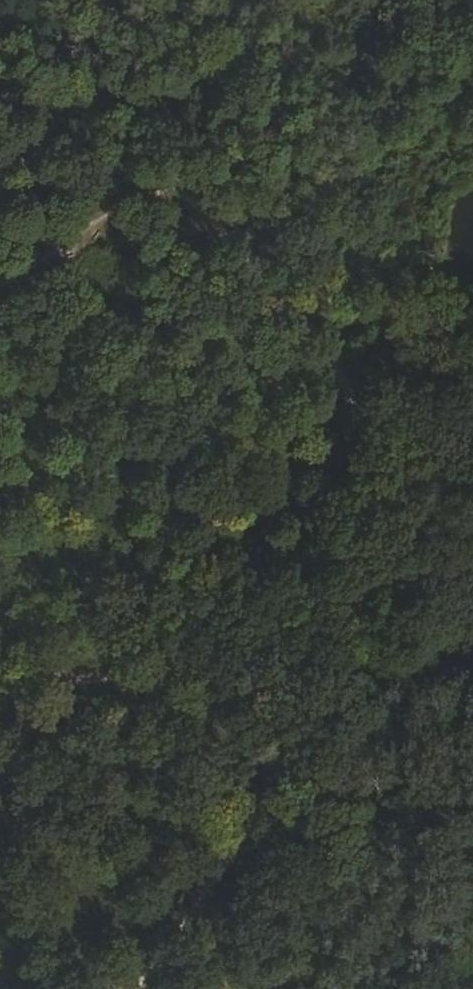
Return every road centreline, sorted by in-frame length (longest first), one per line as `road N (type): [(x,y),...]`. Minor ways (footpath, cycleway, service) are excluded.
road 1 (track): [(0,688),(149,673),(296,641),(344,585),(365,479),(318,327),(222,216),(175,195)]
road 2 (track): [(134,988),(234,855),(272,781),(326,672),(344,585)]
road 3 (track): [(0,295),(175,195)]

